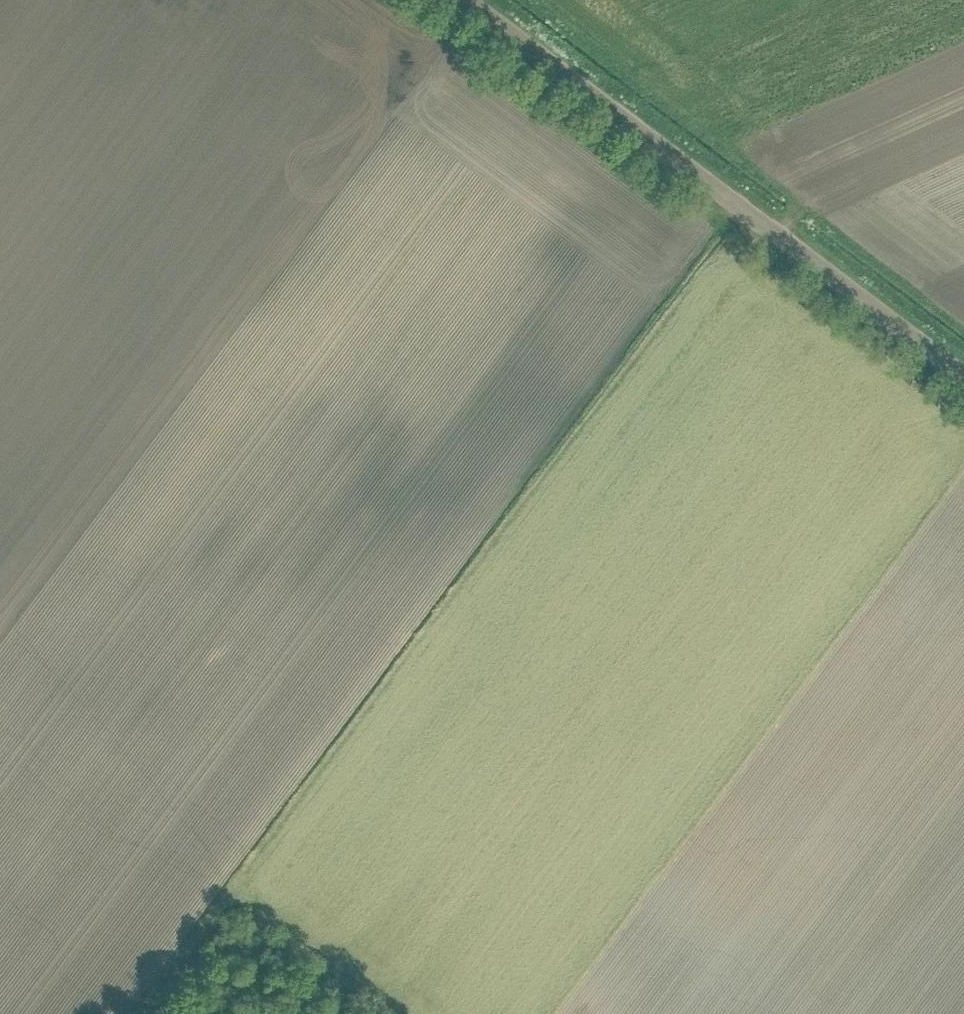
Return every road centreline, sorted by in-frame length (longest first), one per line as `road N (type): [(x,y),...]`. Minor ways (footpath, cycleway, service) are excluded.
road 1 (unclassified): [(963,374),(468,0)]

